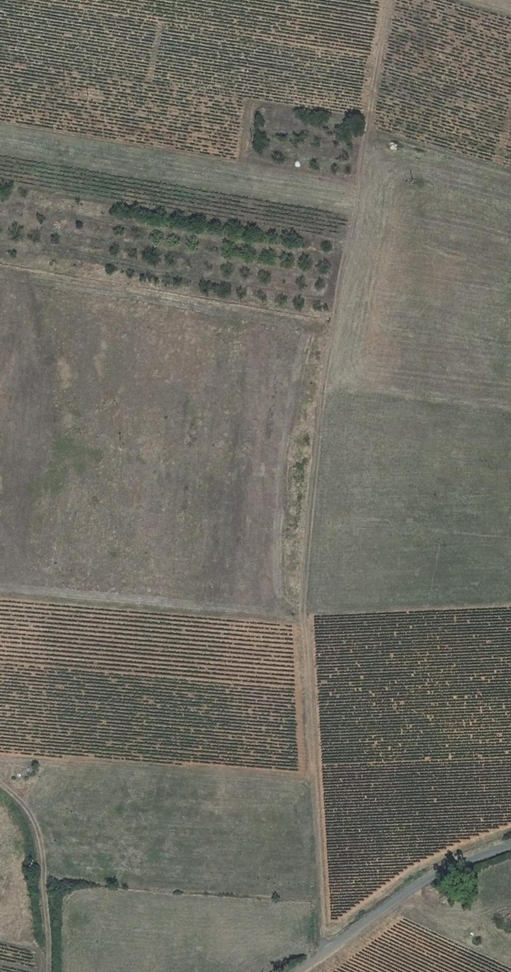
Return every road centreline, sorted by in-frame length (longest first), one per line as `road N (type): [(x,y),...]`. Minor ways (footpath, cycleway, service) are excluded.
road 1 (unclassified): [(510,845),(422,881),(296,971)]

